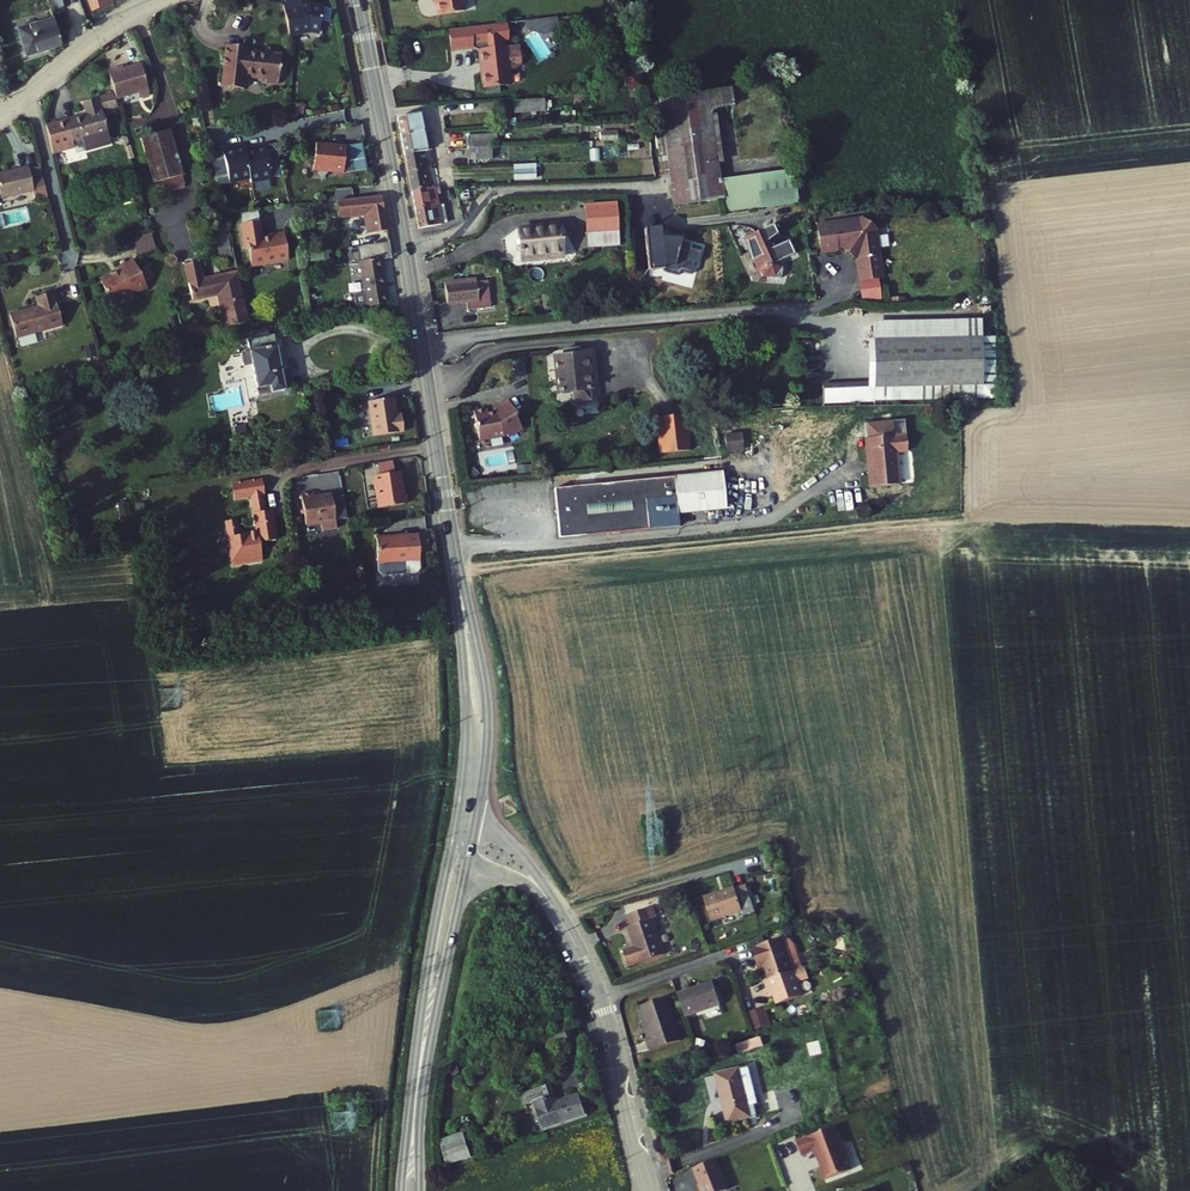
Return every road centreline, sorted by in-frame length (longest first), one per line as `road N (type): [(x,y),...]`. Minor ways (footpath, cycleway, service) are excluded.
road 1 (residential): [(421,341),(793,305)]
road 2 (tertiary): [(449,859),(423,993),(401,1190)]
road 3 (tertiary): [(420,1190),(425,1074),(468,863)]
road 4 (tertiary): [(477,820),(487,709),(457,569)]
road 5 (tertiary): [(457,569),(467,704),(458,814)]
road 6 (residential): [(164,0),(107,30),(0,114)]
road 7 (tertiary): [(651,1190),(600,998)]
road 8 (tertiary): [(421,341),(391,169)]
road 9 (tertiary): [(348,0),(391,169)]
road 10 (tertiary): [(391,169),(365,0)]
road 11 (residential): [(600,998),(736,953)]
road 12 (tertiary): [(457,569),(437,447)]
road 13 (residential): [(437,447),(319,465)]

